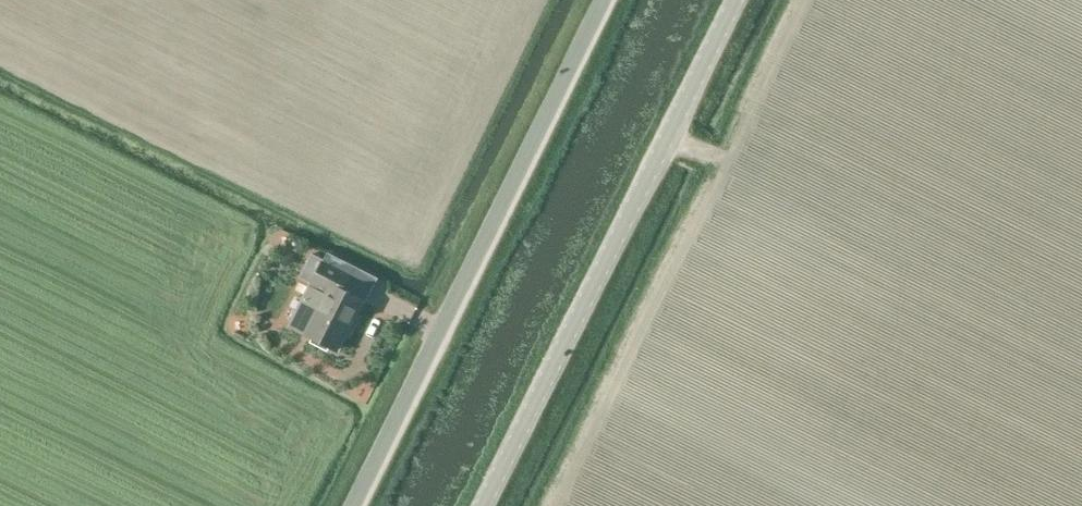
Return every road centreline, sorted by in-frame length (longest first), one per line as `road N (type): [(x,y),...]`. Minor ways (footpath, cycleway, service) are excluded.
road 1 (unclassified): [(354,505),(608,0)]
road 2 (tertiary): [(486,505),(737,0)]

